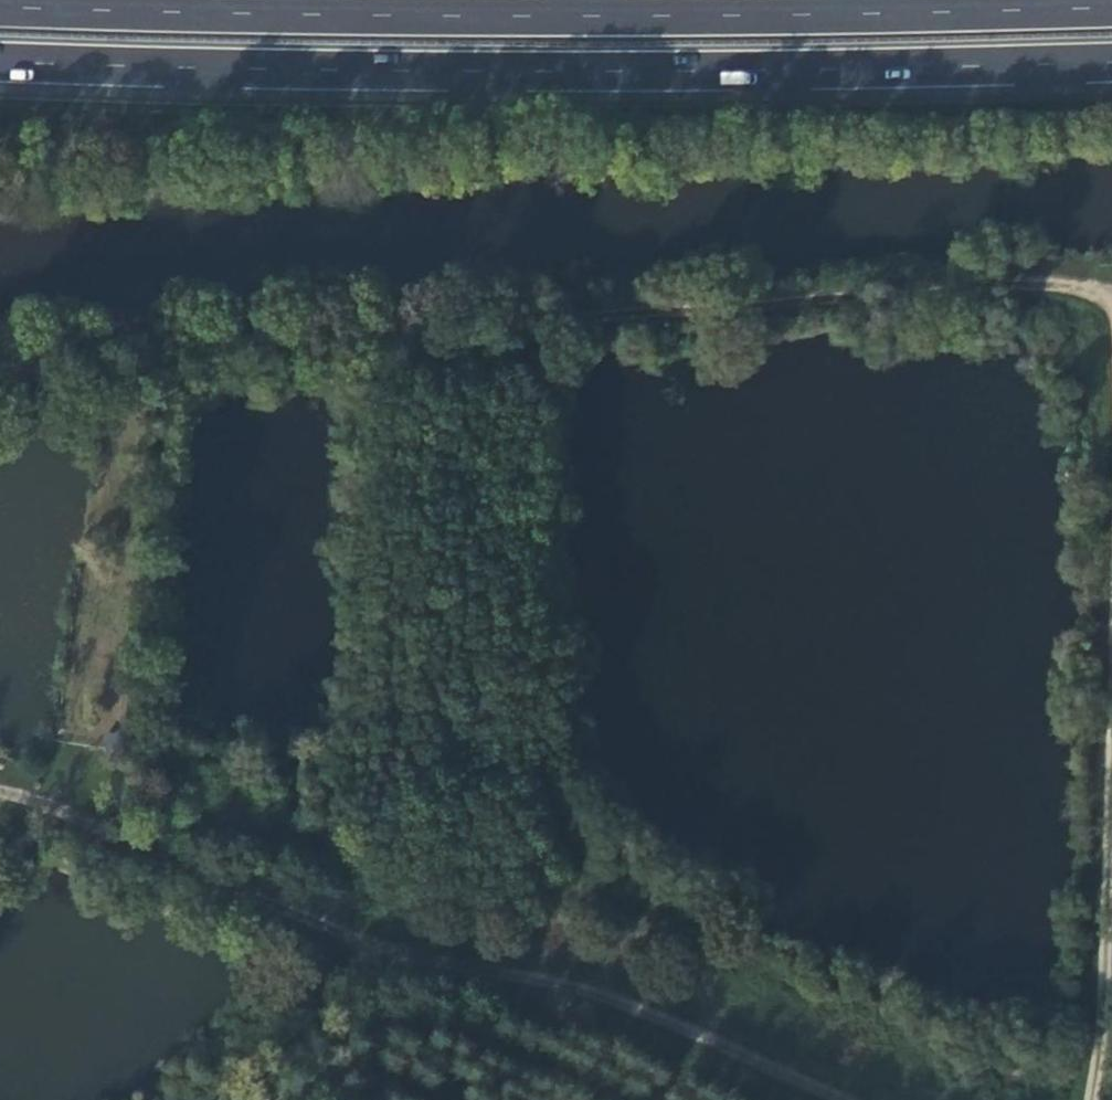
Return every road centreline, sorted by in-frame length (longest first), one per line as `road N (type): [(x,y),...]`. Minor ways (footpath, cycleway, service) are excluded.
road 1 (track): [(1111,293),(0,344)]
road 2 (trunk): [(1111,9),(602,18),(0,10)]
road 3 (trunk): [(0,64),(607,72),(1111,64)]
road 4 (track): [(841,1099),(610,1002),(363,953),(327,1009),(216,1099)]
road 5 (track): [(363,953),(0,795)]
road 6 (track): [(1108,1099),(1111,897)]

